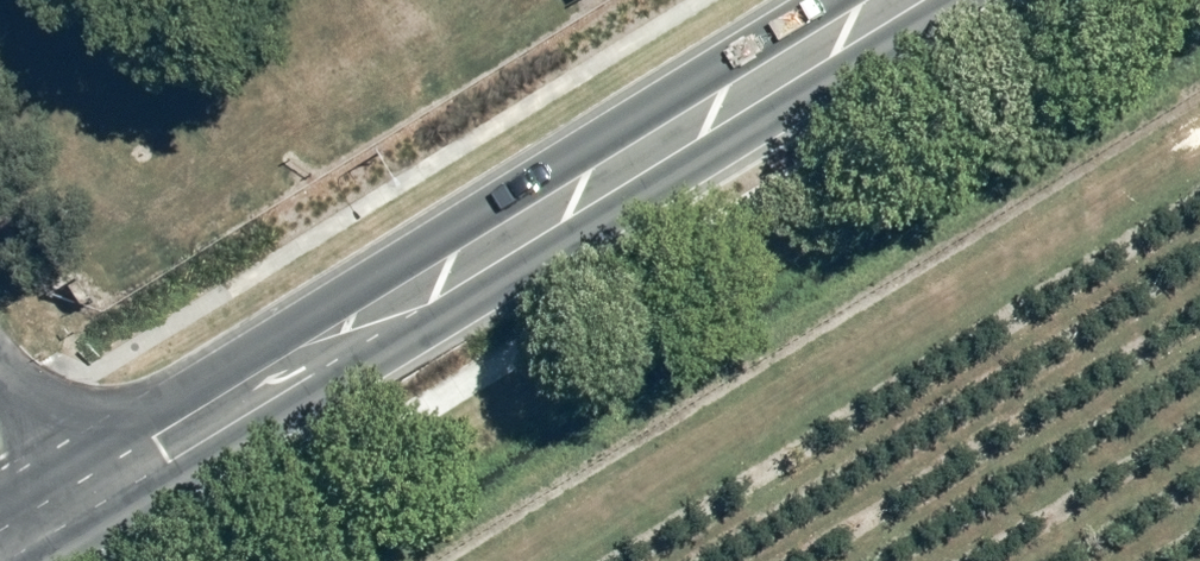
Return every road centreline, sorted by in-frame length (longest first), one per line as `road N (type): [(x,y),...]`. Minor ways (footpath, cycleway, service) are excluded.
road 1 (primary): [(961,0),(69,547)]
road 2 (primary): [(16,483),(811,0)]

